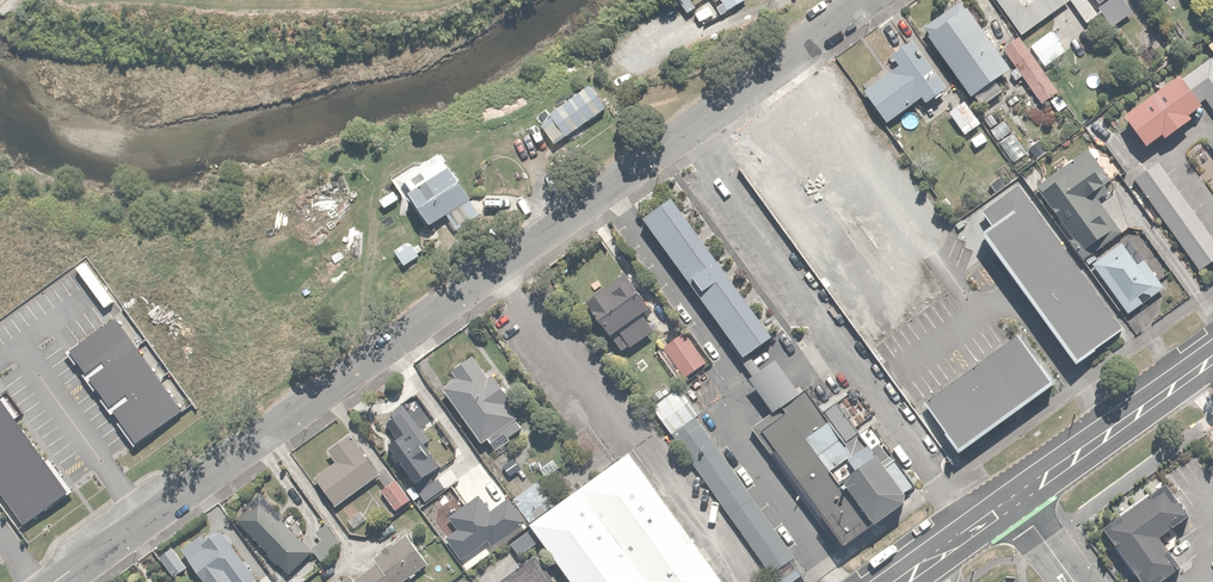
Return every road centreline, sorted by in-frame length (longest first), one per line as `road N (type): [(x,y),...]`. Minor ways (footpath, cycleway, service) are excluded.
road 1 (residential): [(869,0),(55,581)]
road 2 (primary): [(1019,504),(1212,360)]
road 3 (primary): [(900,581),(1019,504)]

